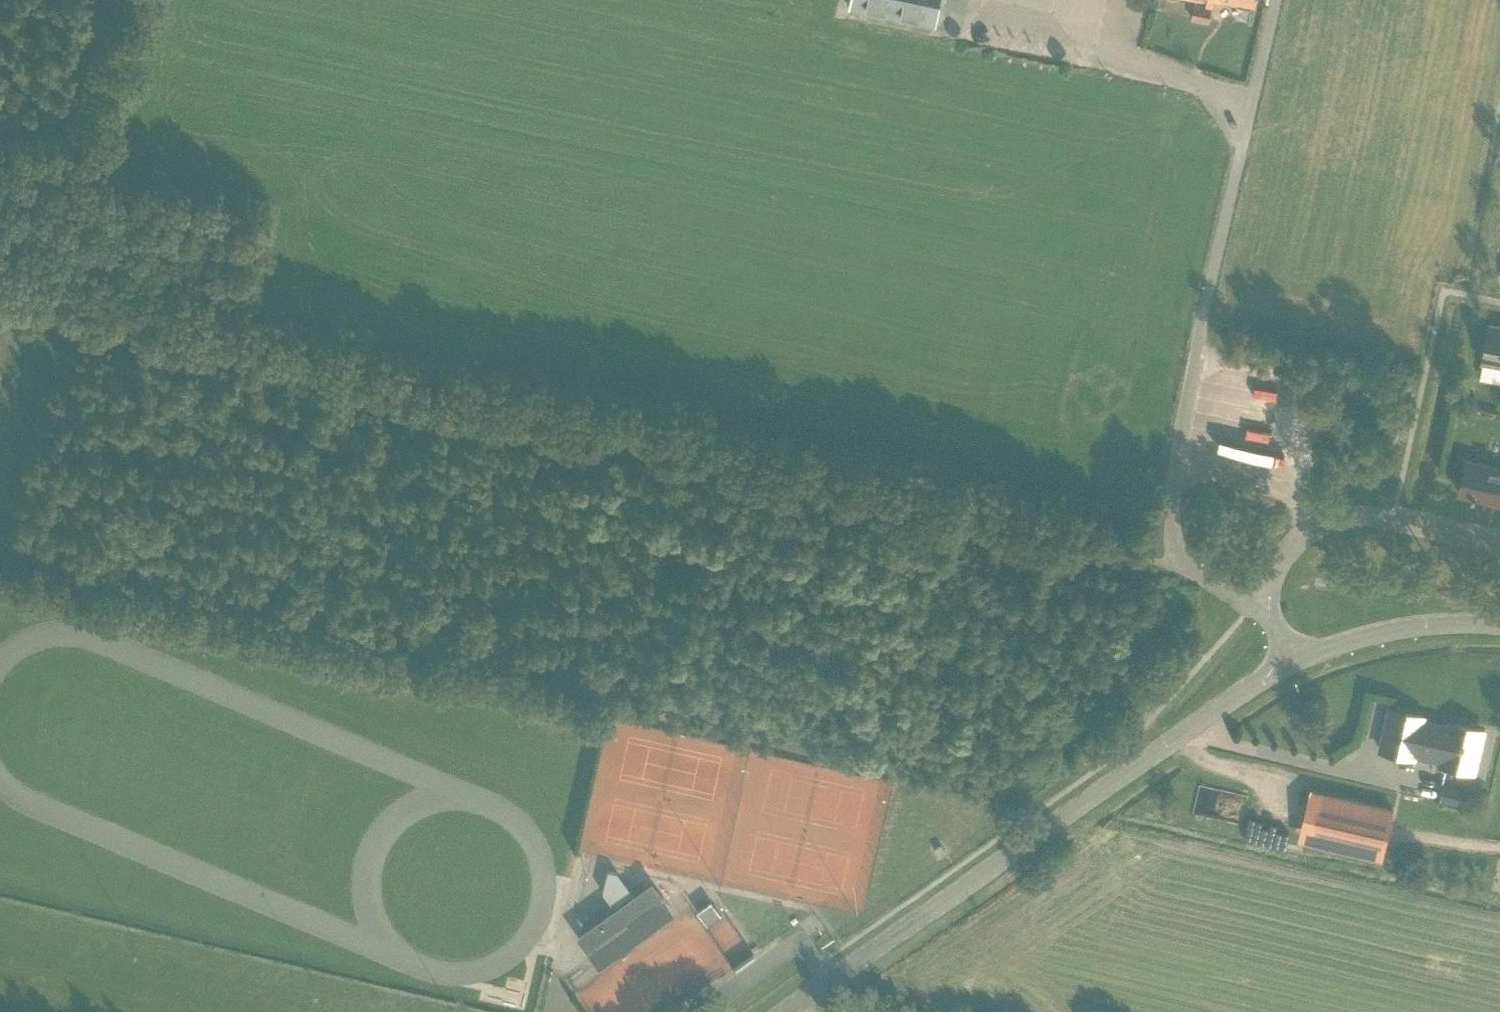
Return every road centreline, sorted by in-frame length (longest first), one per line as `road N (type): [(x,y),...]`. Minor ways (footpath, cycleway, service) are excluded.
road 1 (tertiary): [(787,1011),(1295,661)]
road 2 (unclassified): [(1270,610),(1181,568),(1176,555),(1173,494),(1197,354)]
road 3 (residential): [(1270,610),(1274,575),(1289,549),(1331,522),(1375,518),(1499,546)]
road 4 (tertiary): [(1295,661),(1393,630),(1499,622)]

